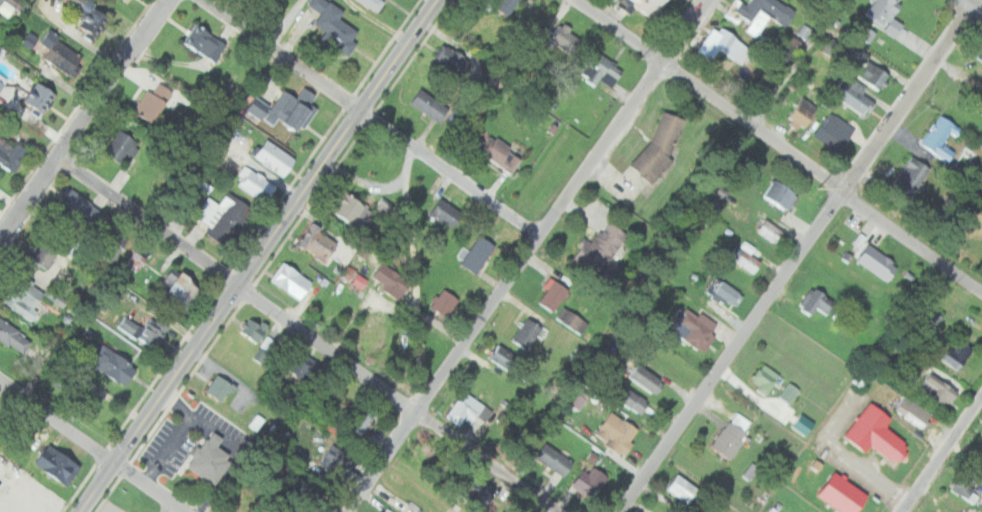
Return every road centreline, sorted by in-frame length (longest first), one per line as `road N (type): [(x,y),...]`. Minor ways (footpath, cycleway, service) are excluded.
road 1 (residential): [(348,511),(710,0)]
road 2 (residential): [(617,511),(978,0)]
road 3 (residential): [(81,511),(438,0)]
road 4 (residential): [(981,291),(575,0)]
road 5 (residential): [(418,408),(58,155)]
road 6 (residential): [(540,237),(203,0)]
road 7 (residential): [(0,239),(168,0)]
road 8 (residential): [(408,146),(418,408)]
road 9 (residential): [(180,511),(0,385)]
road 10 (residential): [(559,511),(418,408)]
road 11 (residential): [(903,511),(981,399)]

